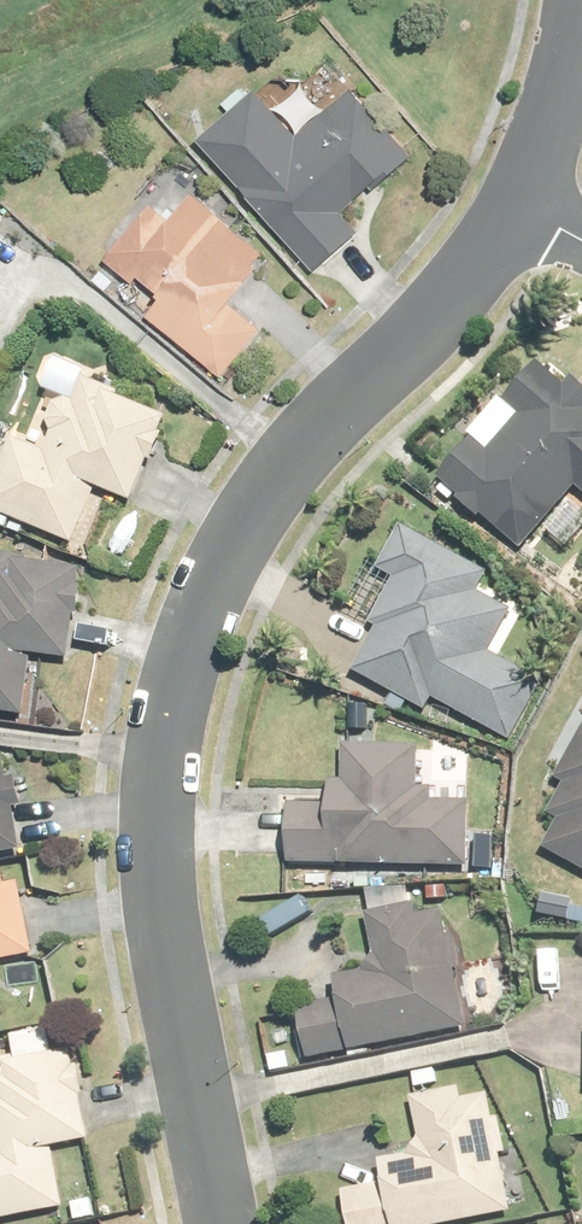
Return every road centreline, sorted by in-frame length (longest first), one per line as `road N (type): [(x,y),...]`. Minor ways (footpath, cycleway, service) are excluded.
road 1 (residential): [(229,1223),(167,859),(171,748),(212,590),(289,463),(432,321),(517,203)]
road 2 (residential): [(517,203),(581,20)]

